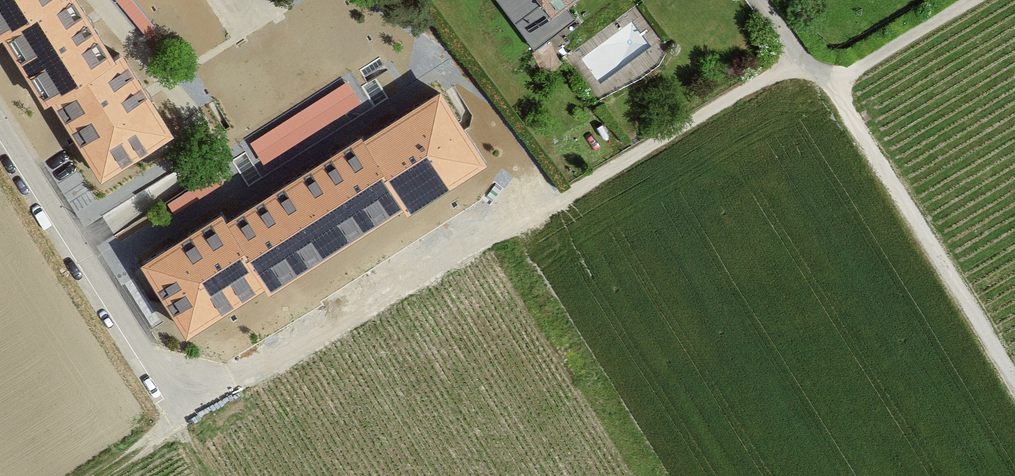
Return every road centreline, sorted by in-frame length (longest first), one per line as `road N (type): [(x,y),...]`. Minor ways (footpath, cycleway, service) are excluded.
road 1 (track): [(972,0),(829,86),(802,56),(185,418)]
road 2 (track): [(829,86),(1014,387)]
road 3 (residential): [(0,130),(185,418)]

